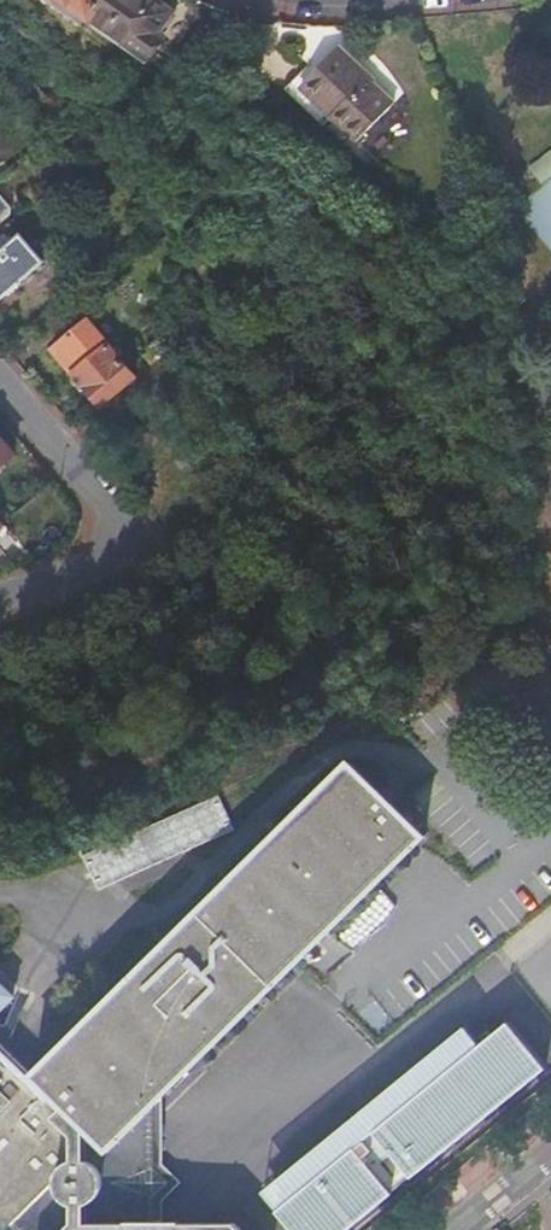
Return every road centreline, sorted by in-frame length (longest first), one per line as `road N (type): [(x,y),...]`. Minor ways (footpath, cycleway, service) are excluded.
road 1 (residential): [(116,522),(0,389)]
road 2 (residential): [(116,522),(112,558),(0,606)]
road 3 (tertiary): [(550,1151),(456,1229)]

